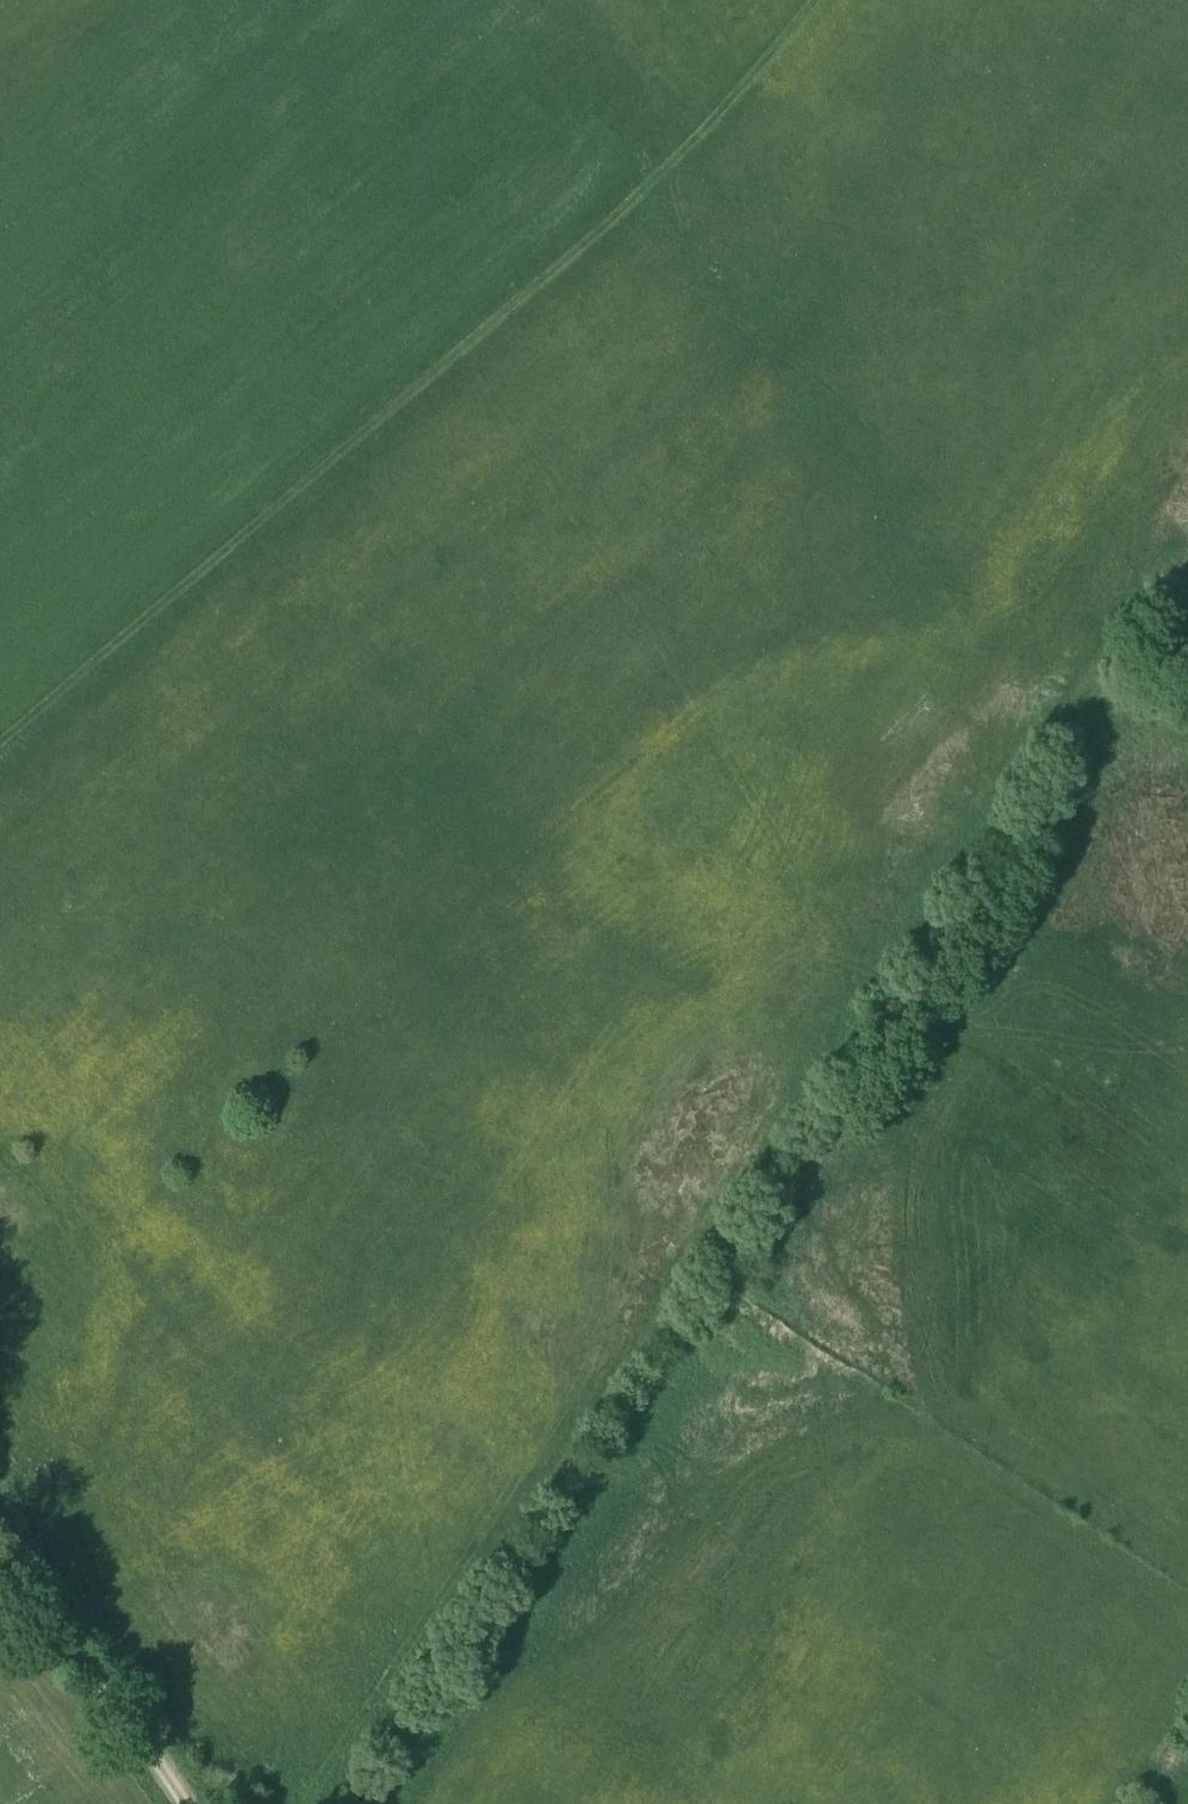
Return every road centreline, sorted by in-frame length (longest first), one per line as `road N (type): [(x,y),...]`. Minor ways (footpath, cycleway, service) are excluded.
road 1 (track): [(358,1803),(1187,567)]
road 2 (track): [(0,1552),(189,1803)]

